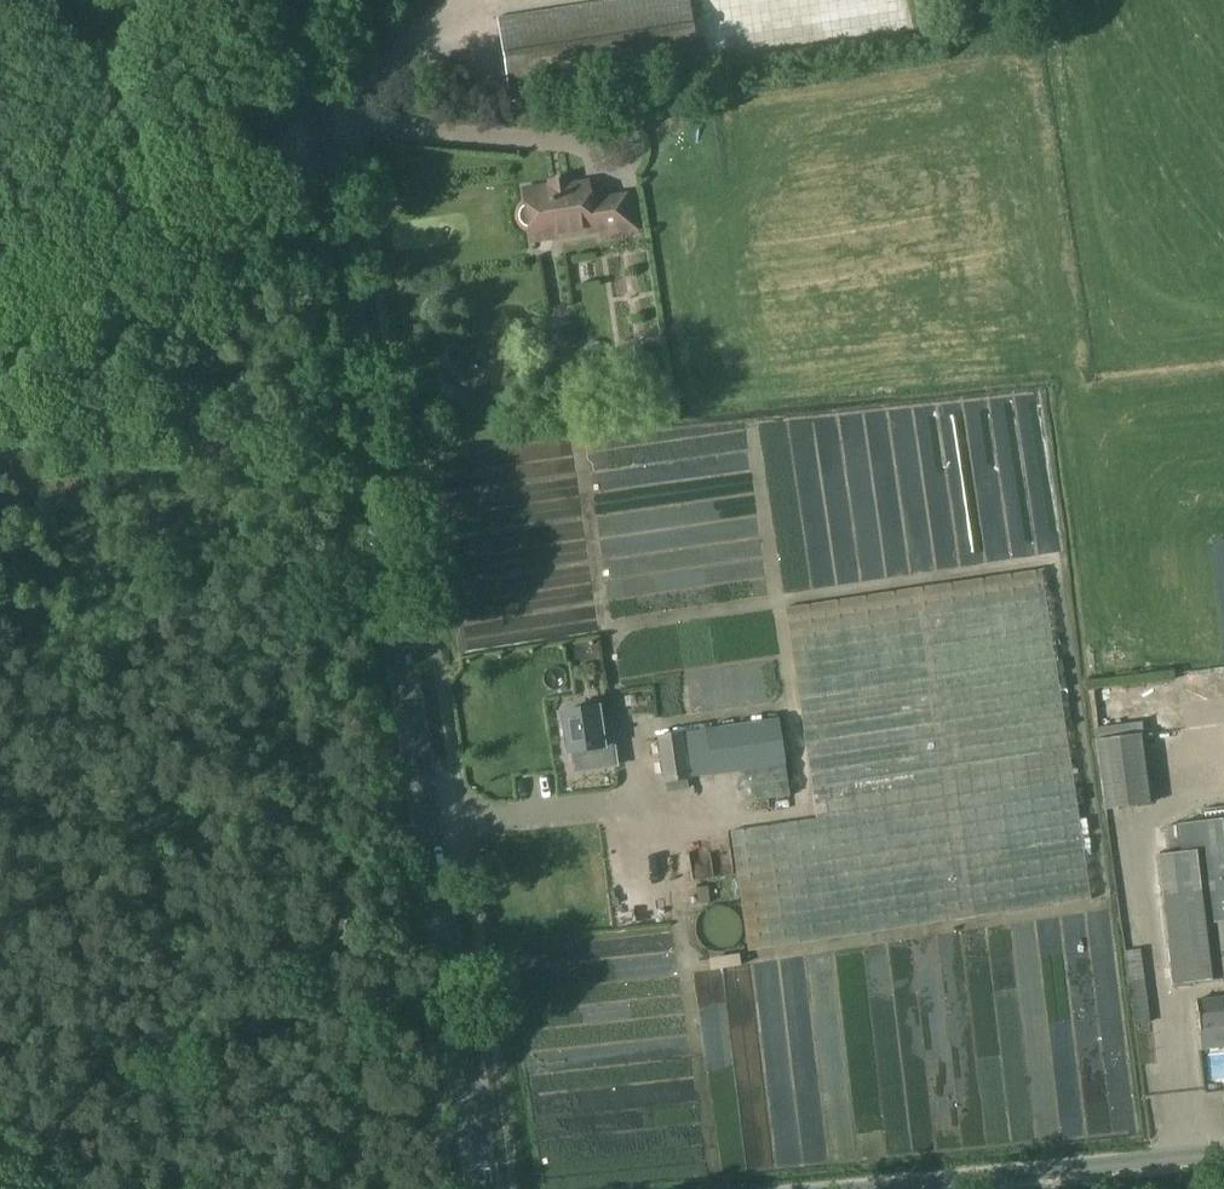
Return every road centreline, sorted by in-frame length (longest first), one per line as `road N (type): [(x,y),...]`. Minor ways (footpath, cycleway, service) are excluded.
road 1 (secondary): [(480,1188),(303,0)]
road 2 (unclassified): [(795,1188),(1223,1144)]
road 3 (track): [(469,0),(466,29),(348,112)]

